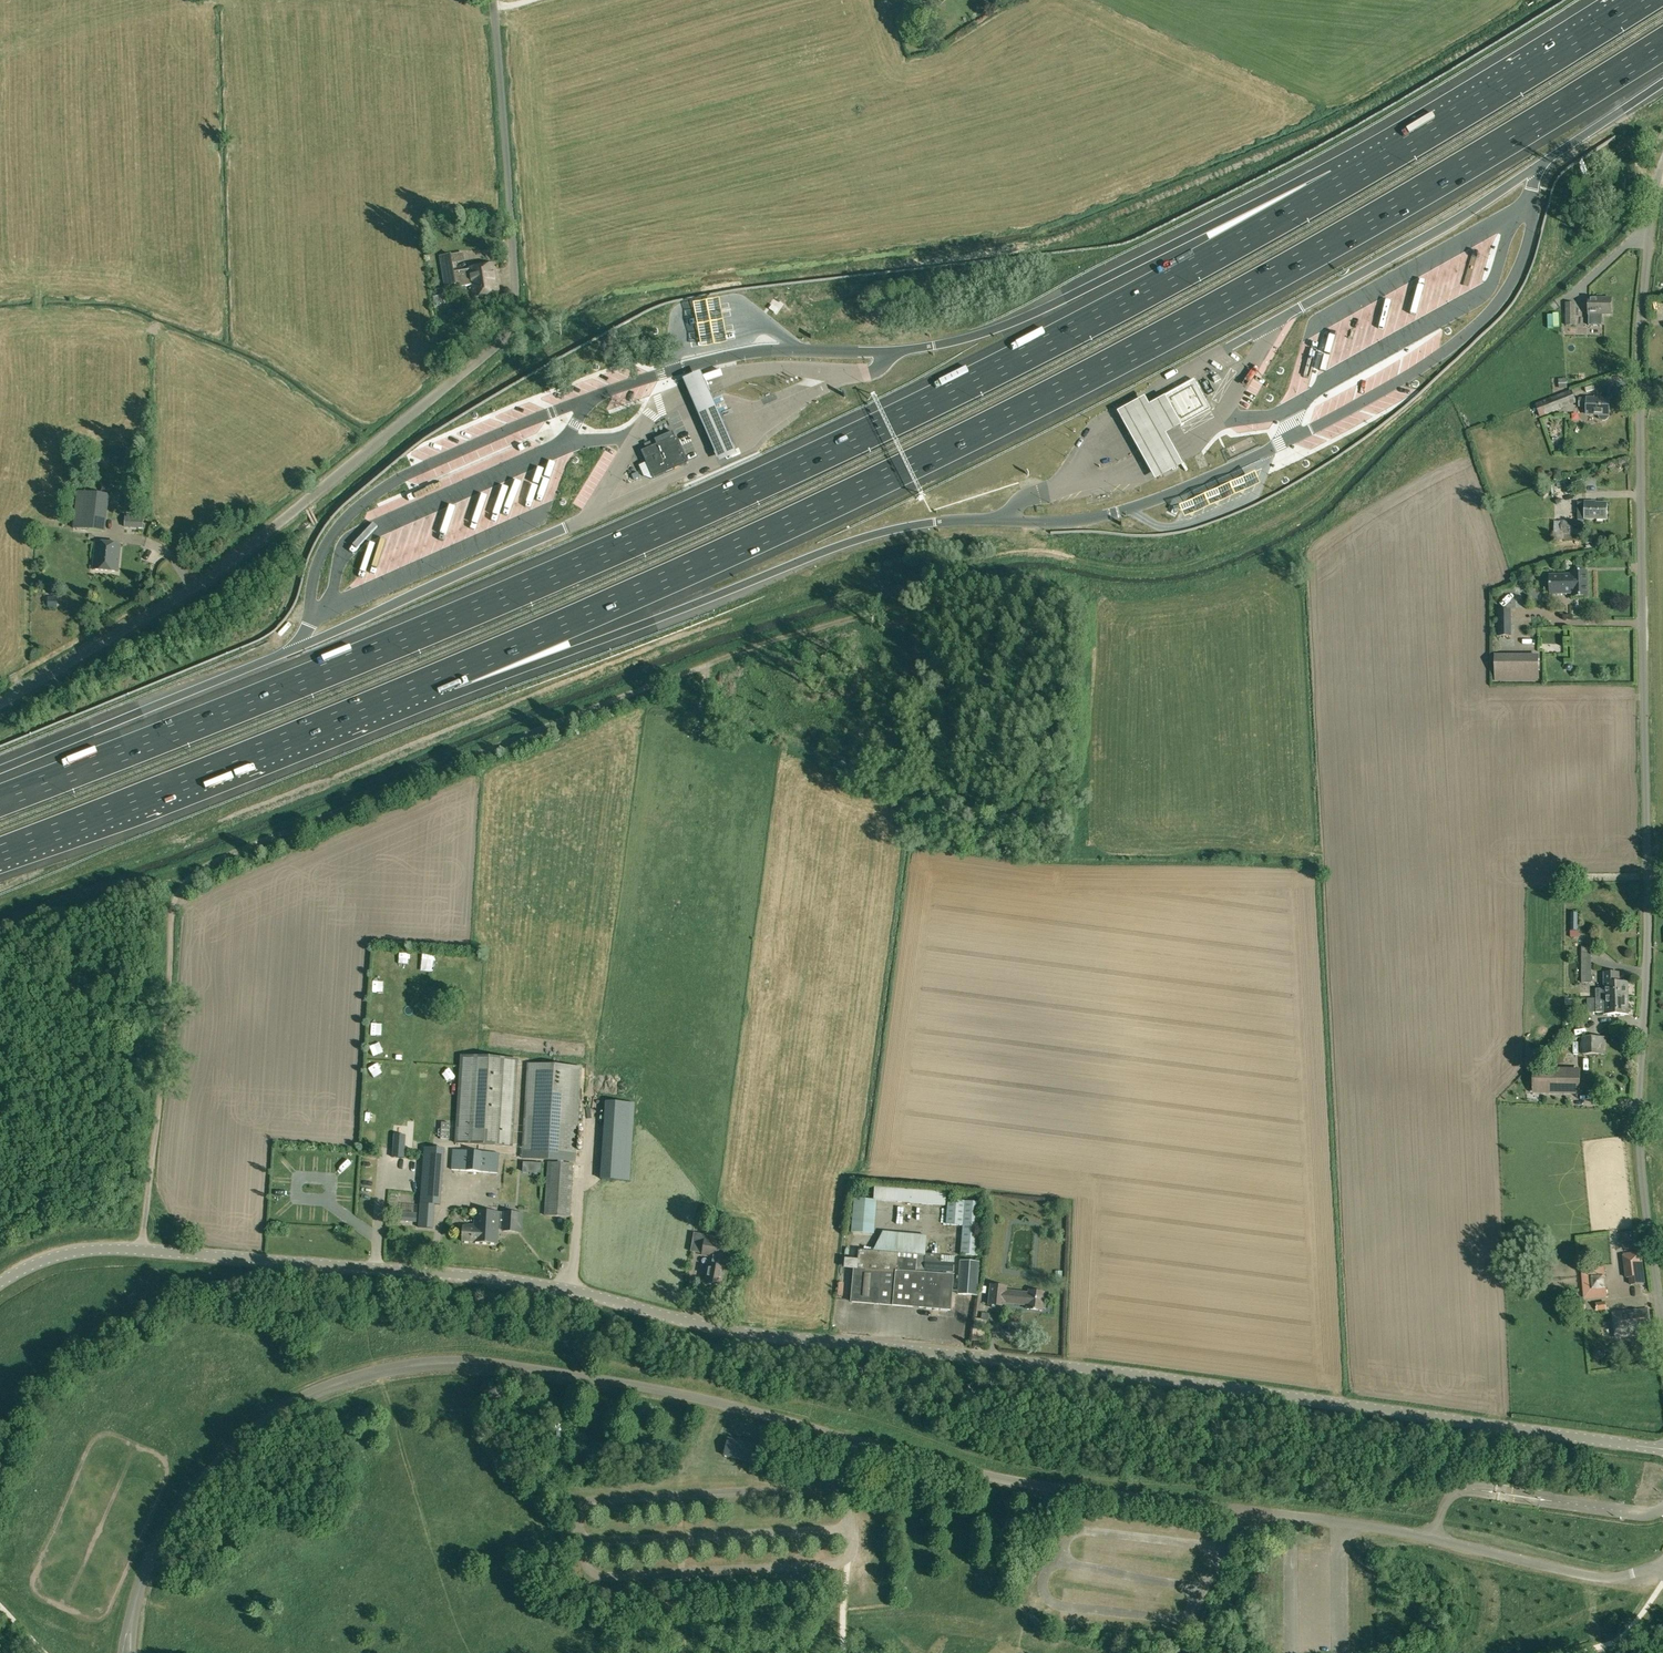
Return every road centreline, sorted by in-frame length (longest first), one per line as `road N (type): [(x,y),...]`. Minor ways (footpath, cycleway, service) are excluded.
road 1 (tertiary): [(0,1283),(46,1260),(101,1248),(473,1276),(760,1334),(1101,1370),(1662,1449)]
road 2 (motorway): [(1342,183),(1000,369),(704,510),(376,652),(0,801)]
road 3 (motorway): [(447,676),(813,512),(1056,392),(1416,194),(1662,43)]
road 4 (unclassified): [(1662,1328),(1635,1108),(1648,948),(1640,348),(1662,163)]
road 5 (unclassified): [(0,702),(198,587),(504,338),(515,308),(492,0)]
road 6 (track): [(141,1250),(171,918),(189,879),(225,857),(728,657)]
road 7 (motorway): [(447,676),(573,651),(820,552),(934,522)]
road 8 (motorway): [(0,853),(447,676)]
road 9 (motorway): [(1342,183),(1204,229),(1028,315),(934,345)]
road 10 (motorway): [(1643,0),(1342,183)]
road 11 (motorway): [(292,650),(0,770)]
road 12 (motorway): [(1538,164),(1662,83)]

